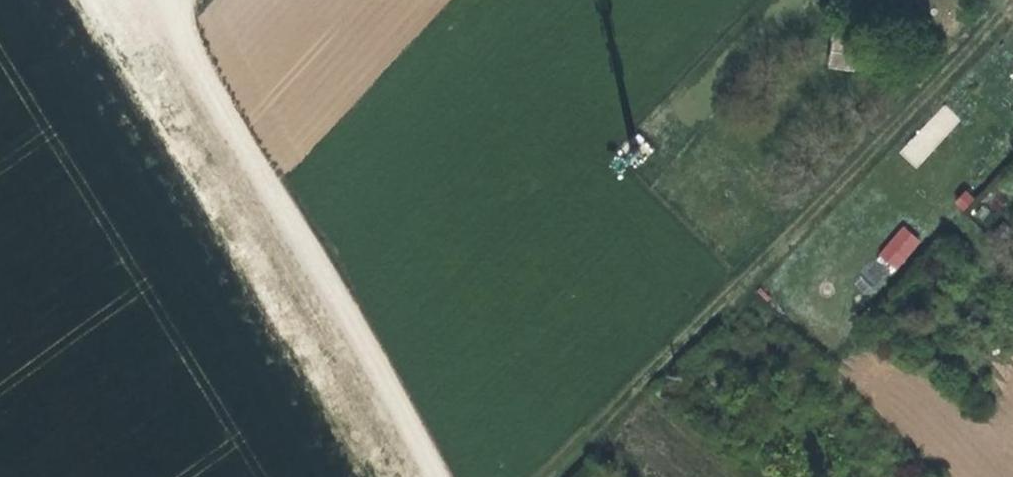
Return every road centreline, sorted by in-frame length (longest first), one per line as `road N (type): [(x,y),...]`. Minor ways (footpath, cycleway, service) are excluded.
road 1 (track): [(555,476),(1012,6)]
road 2 (track): [(194,0),(191,44),(394,367),(451,476)]

